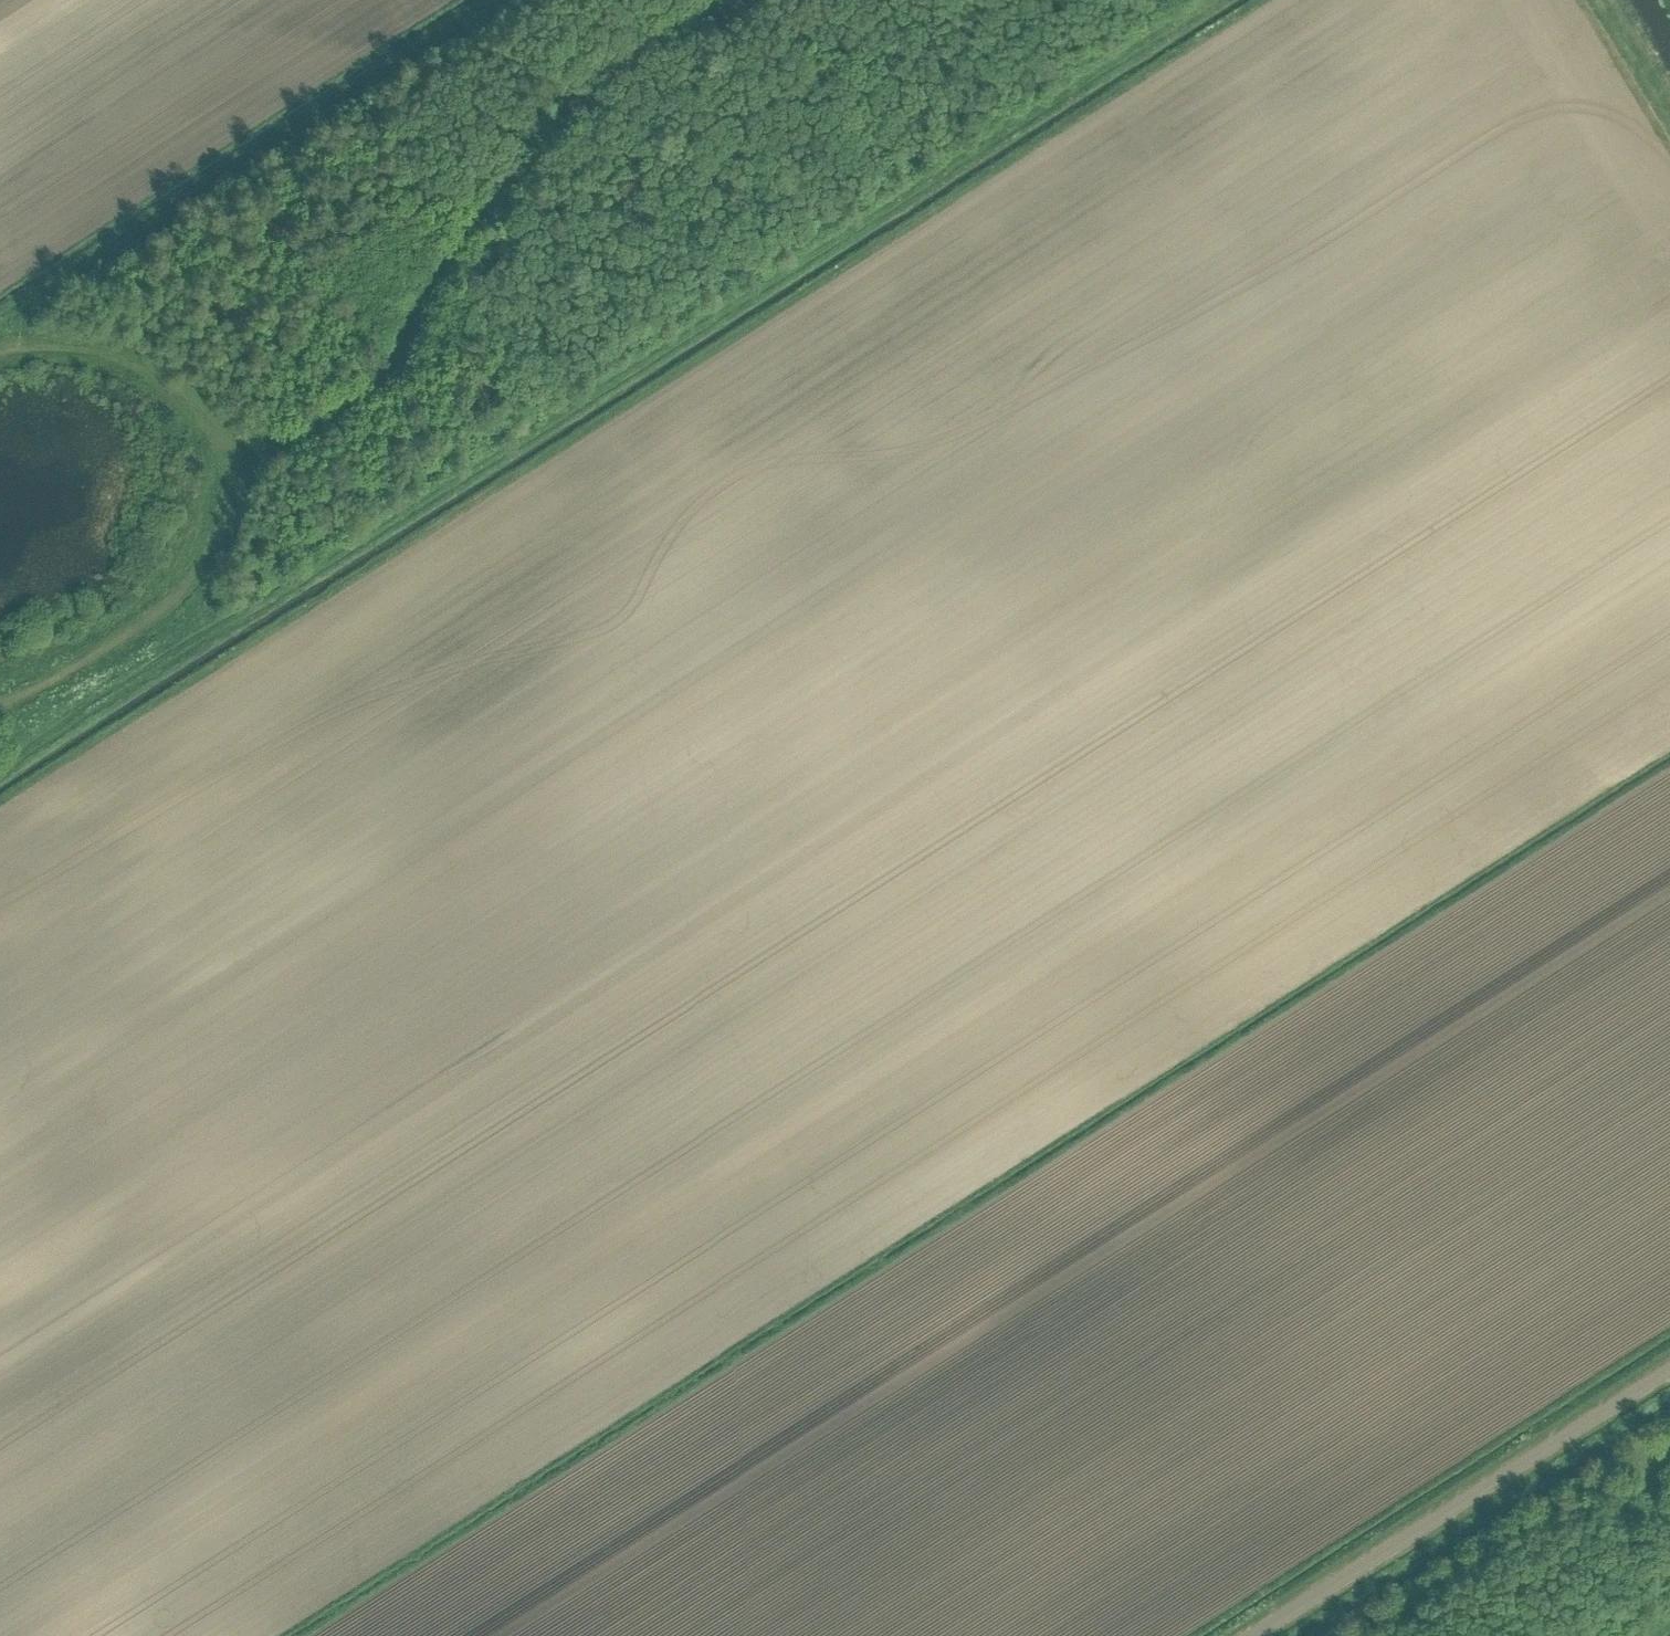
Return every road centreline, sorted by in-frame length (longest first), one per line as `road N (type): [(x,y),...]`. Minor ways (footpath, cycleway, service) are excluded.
road 1 (unclassified): [(1254,1635),(1669,1370)]

